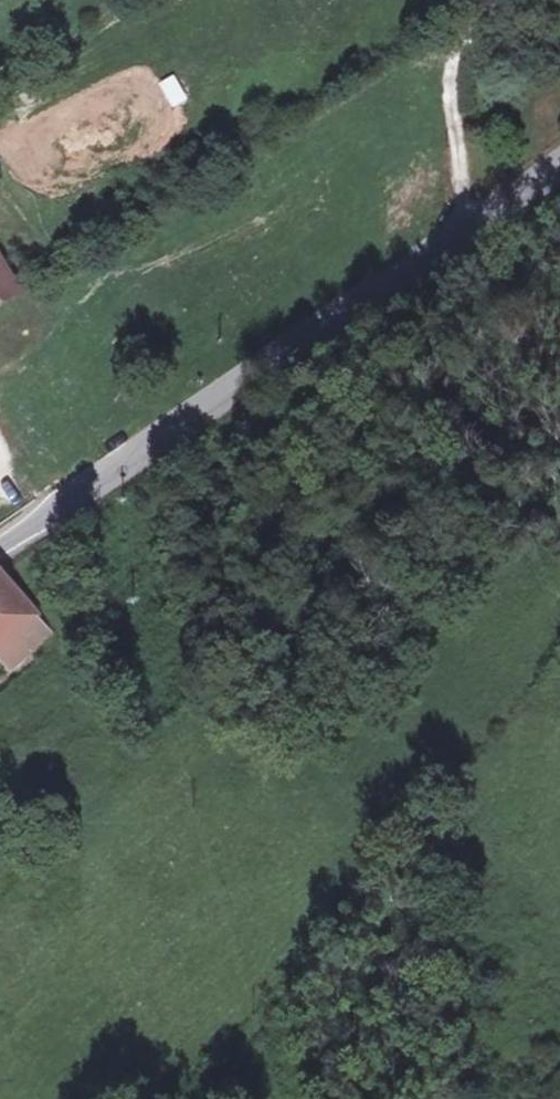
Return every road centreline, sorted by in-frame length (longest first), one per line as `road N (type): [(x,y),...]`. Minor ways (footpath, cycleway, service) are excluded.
road 1 (tertiary): [(0,547),(559,163)]

